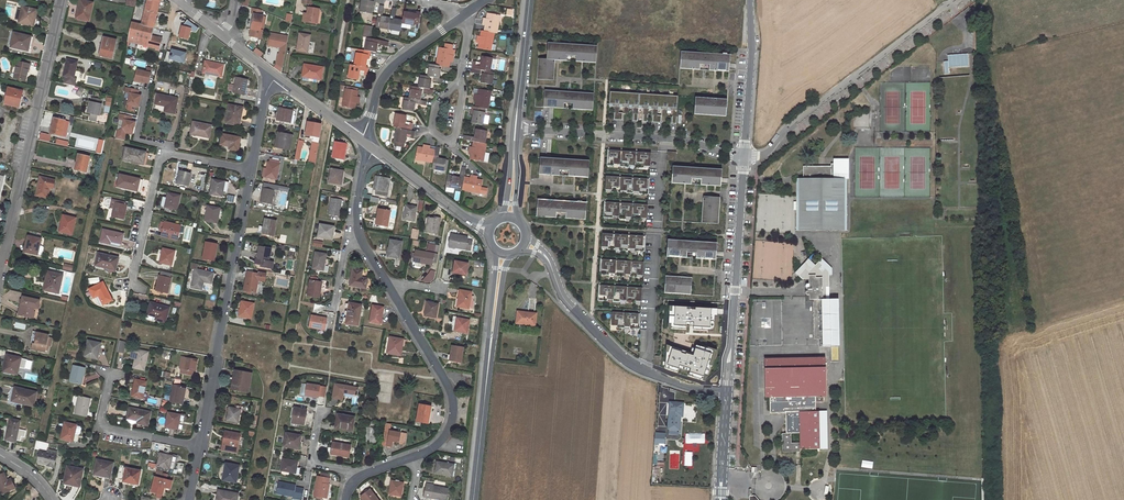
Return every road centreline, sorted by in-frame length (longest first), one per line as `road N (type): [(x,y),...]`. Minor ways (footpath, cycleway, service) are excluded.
road 1 (residential): [(368,144),(357,200),(361,240),(453,406),(435,446),(355,478),(346,499)]
road 2 (residential): [(62,0),(0,276)]
road 3 (residential): [(197,446),(251,169)]
road 4 (unclassified): [(954,0),(788,128),(767,153),(743,159)]
road 5 (unclassified): [(743,159),(726,394)]
road 6 (residential): [(743,159),(686,140),(516,129)]
road 7 (residential): [(251,169),(173,155),(160,161),(131,286)]
road 8 (unclassified): [(726,394),(695,392),(628,363),(566,300),(555,276)]
road 9 (residential): [(460,17),(392,65),(378,85),(368,144)]
road 10 (secondary): [(473,499),(490,336)]
road 11 (unclassified): [(750,0),(743,159)]
road 12 (residential): [(197,446),(99,427),(111,374)]
road 13 (residential): [(459,81),(437,103),(432,128),(453,144),(463,91)]
road 14 (residential): [(471,221),(368,144)]

